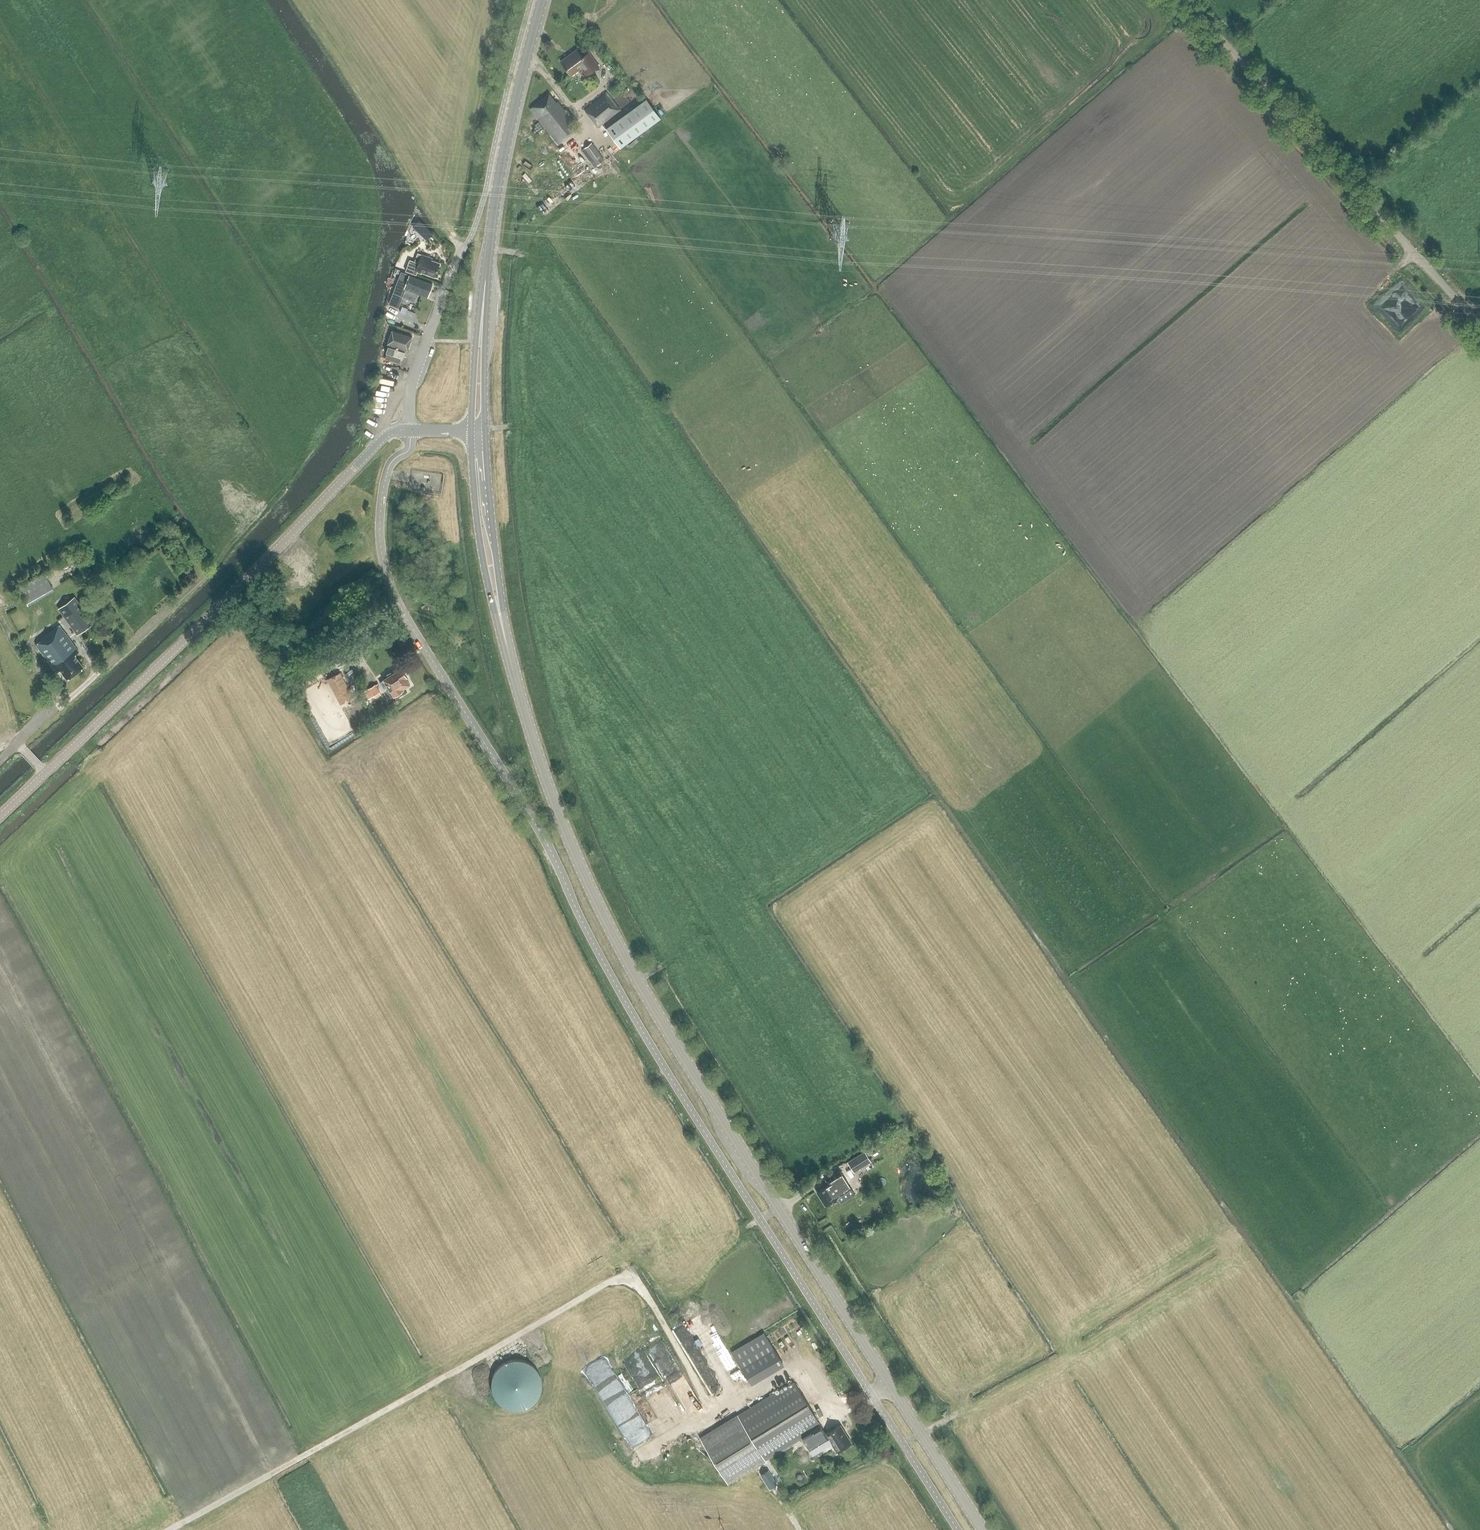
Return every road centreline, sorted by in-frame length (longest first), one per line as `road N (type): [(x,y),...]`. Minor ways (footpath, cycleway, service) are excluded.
road 1 (secondary): [(983,1529),(660,1023),(572,843),(506,644)]
road 2 (tertiary): [(0,820),(384,436),(410,431)]
road 3 (unclassified): [(1479,328),(1186,0)]
road 4 (secondary): [(485,281),(498,182),(542,0)]
road 5 (secondary): [(471,429),(484,564),(506,644)]
road 6 (secondary): [(506,644),(485,428)]
road 7 (unclassified): [(410,431),(413,381),(469,241)]
road 8 (track): [(0,762),(92,678),(77,639)]
road 9 (track): [(95,669),(214,567)]
road 10 (secondary): [(485,281),(471,429)]
road 11 (secondary): [(485,428),(485,281)]

